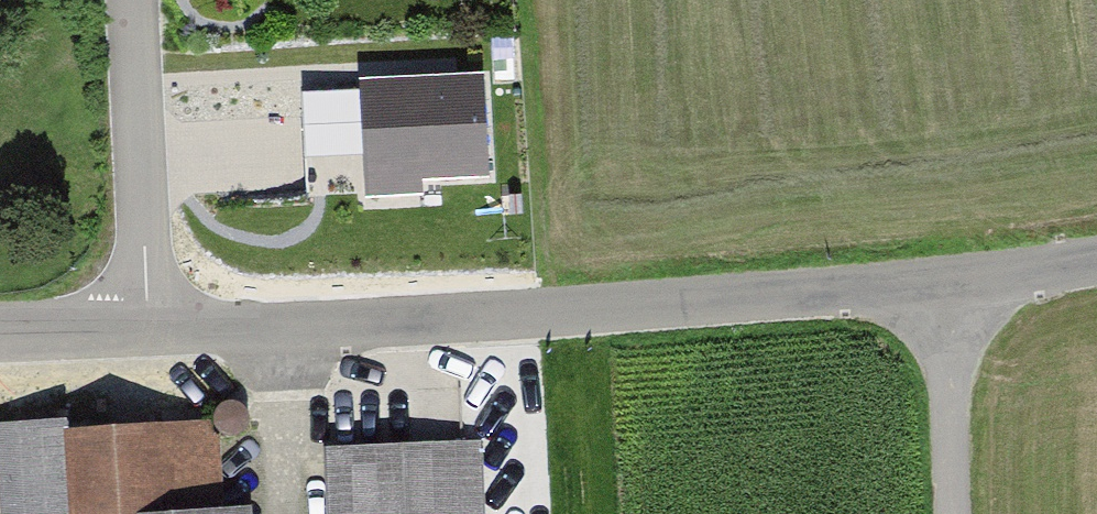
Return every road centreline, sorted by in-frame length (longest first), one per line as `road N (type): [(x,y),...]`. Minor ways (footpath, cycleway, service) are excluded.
road 1 (unclassified): [(1096,262),(949,288),(135,340)]
road 2 (residential): [(113,0),(135,340)]
road 3 (track): [(959,513),(949,288)]
road 4 (unclassified): [(135,340),(0,348)]

